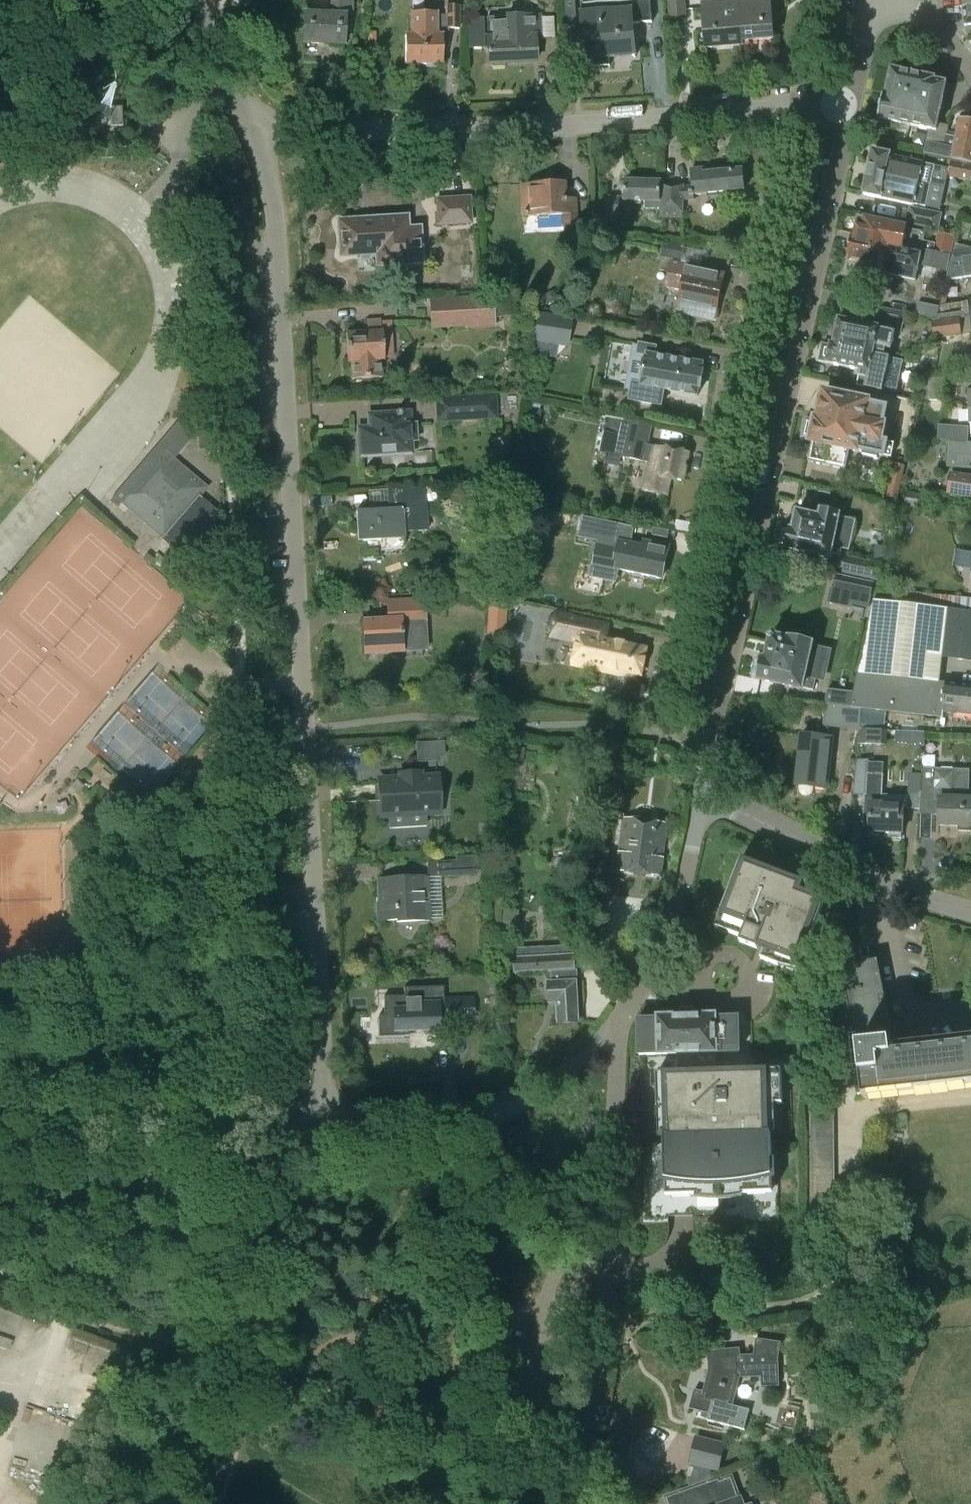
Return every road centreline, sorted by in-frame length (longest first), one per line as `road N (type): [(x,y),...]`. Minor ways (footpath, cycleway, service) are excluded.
road 1 (residential): [(325,1117),(276,228),(249,127)]
road 2 (residential): [(702,793),(849,107)]
road 3 (residential): [(249,127),(568,126),(817,101),(849,107)]
road 4 (residential): [(325,1117),(0,1122)]
road 5 (residential): [(970,914),(702,793)]
road 6 (residential): [(608,1270),(620,1017)]
road 7 (residential): [(620,1017),(669,928),(702,793)]
road 8 (residential): [(575,1503),(603,1350),(608,1270)]
road 9 (residential): [(608,1270),(464,1118)]
road 10 (residential): [(620,1017),(547,1085),(507,1107),(464,1118)]
road 11 (residential): [(464,1118),(325,1117)]
road 12 (residential): [(249,127),(201,0)]

